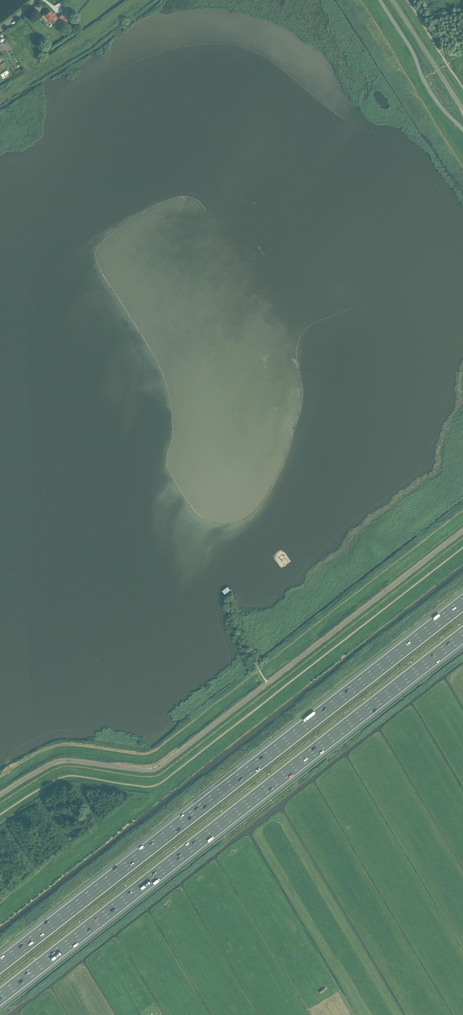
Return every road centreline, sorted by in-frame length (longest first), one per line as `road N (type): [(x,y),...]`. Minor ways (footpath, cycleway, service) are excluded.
road 1 (motorway): [(462,603),(0,966)]
road 2 (motorway): [(0,997),(462,635)]
road 3 (unclassified): [(462,110),(393,0)]

